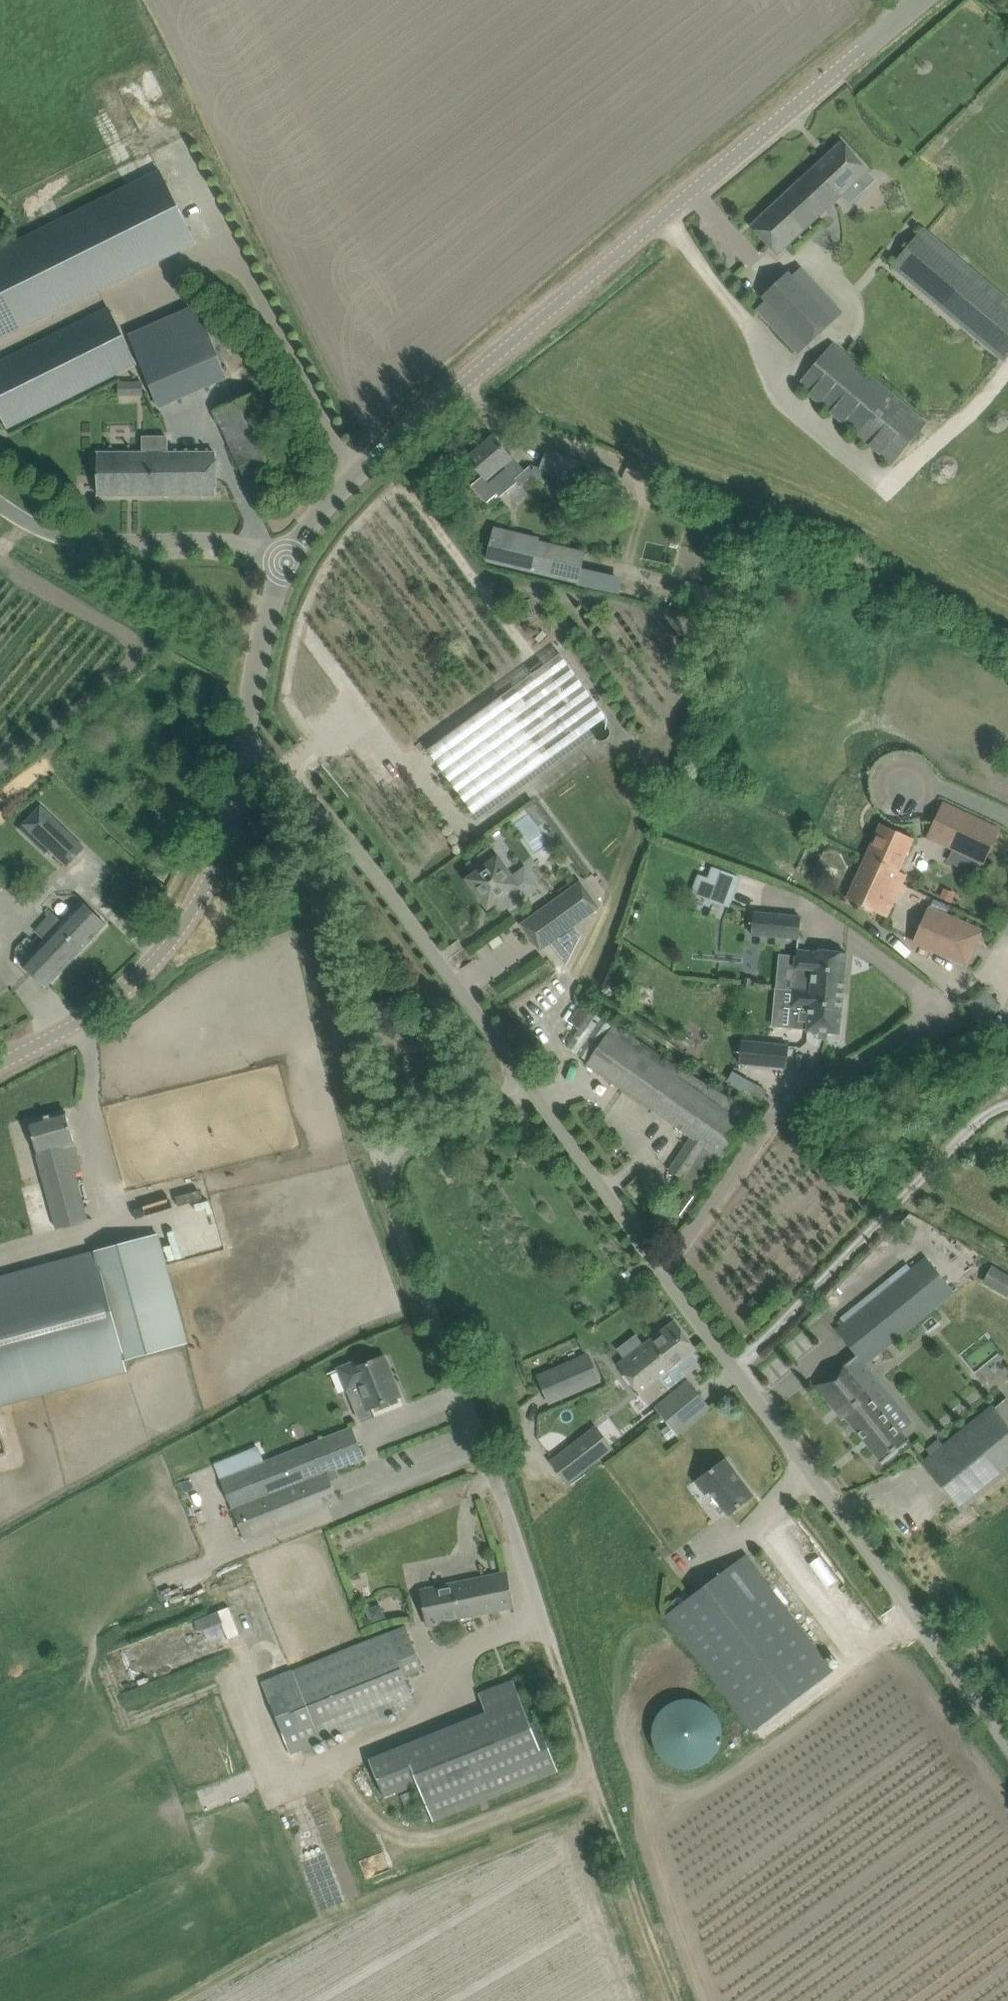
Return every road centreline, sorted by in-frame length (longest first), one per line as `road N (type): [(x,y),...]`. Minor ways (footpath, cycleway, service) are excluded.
road 1 (unclassified): [(285,558),(386,449),(925,0)]
road 2 (unclassified): [(599,1790),(379,1156),(523,1091)]
road 3 (unclassified): [(1007,1755),(523,1091)]
road 4 (unclassified): [(523,1091),(309,798),(241,761)]
road 5 (unclassified): [(0,1061),(124,989),(173,940),(222,844),(241,761)]
road 6 (track): [(284,778),(344,1056),(379,1156)]
road 7 (unclassified): [(285,558),(245,544),(100,541),(53,530),(0,501)]
road 8 (residential): [(599,1790),(683,2000)]
road 9 (unclassified): [(241,761),(263,621),(285,558)]

